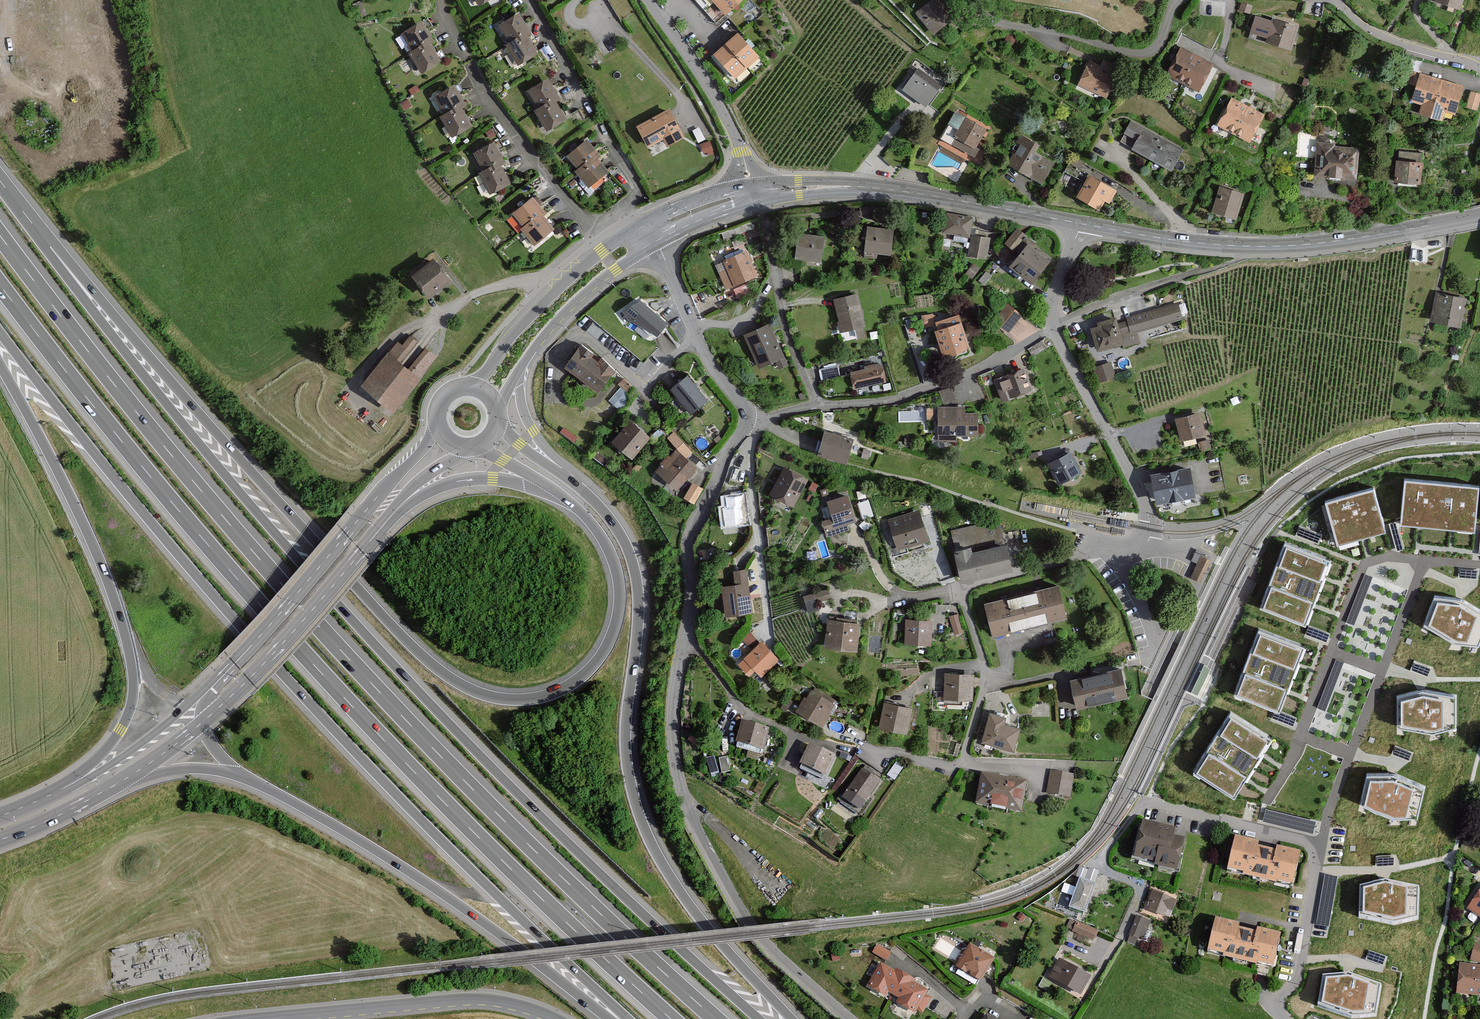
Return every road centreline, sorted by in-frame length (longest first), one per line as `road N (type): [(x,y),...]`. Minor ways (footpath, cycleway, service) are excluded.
road 1 (motorway): [(716,1018),(368,680),(170,453),(0,235)]
road 2 (motorway): [(760,1018),(543,818),(389,660),(238,490),(63,263)]
road 3 (motorway): [(0,285),(148,473),(345,699),(670,1018)]
road 4 (motorway): [(0,332),(280,672),(627,1018)]
road 5 (motorway): [(557,493),(610,555),(619,600),(612,633),(587,671),(559,689),(514,699),(471,689),(405,638),(63,263)]
road 6 (residential): [(846,1018),(747,921),(690,819),(674,757),(673,706),(691,598),(689,542),(748,415)]
road 7 (residential): [(1052,326),(1130,473),(1148,514),(1148,541),(962,587),(986,665),(961,762)]
road 8 (motorway): [(792,1018),(705,924),(647,834),(625,744),(637,581),(612,522),(577,485)]
road 9 (motorway): [(0,364),(93,546),(133,678),(130,710),(110,745),(21,808)]
road 10 (motorway): [(251,781),(398,865),(613,1018)]
road 11 (secondary): [(1080,223),(1271,246),(1479,216)]
road 12 (residential): [(1139,802),(1320,844),(1300,961),(1276,1005),(1284,1018)]
road 13 (secondary): [(749,194),(891,190),(1080,223)]
road 14 (secondary): [(435,422),(235,664)]
road 15 (residential): [(262,1018),(474,999),(554,1018)]
road 16 (secondary): [(235,664),(129,752),(21,808)]
road 17 (secondary): [(203,722),(373,538)]
road 18 (residential): [(1052,326),(1020,348),(899,398),(821,404)]
road 19 (secondary): [(642,224),(557,287),(468,386)]
road 20 (residential): [(472,75),(583,223),(628,205)]
road 21 (residential): [(749,194),(738,142),(651,0)]
road 22 (motorway): [(373,538),(423,494),(454,482),(503,480),(557,493)]
road 23 (residential): [(748,415),(708,360),(657,241)]
road 24 (secondary): [(519,371),(571,304),(657,241)]
road 25 (residential): [(1479,69),(1374,33),(1335,0)]
road 26 (residential): [(1200,272),(1052,326)]
road 27 (residential): [(773,267),(781,321),(821,404)]
road 28 (motorway): [(120,783),(194,769),(251,781)]
road 29 (secondary): [(0,840),(120,783)]
road 30 (motorway): [(577,485),(526,419),(519,371)]
road 31 (secondary): [(373,538),(405,493),(465,450)]

